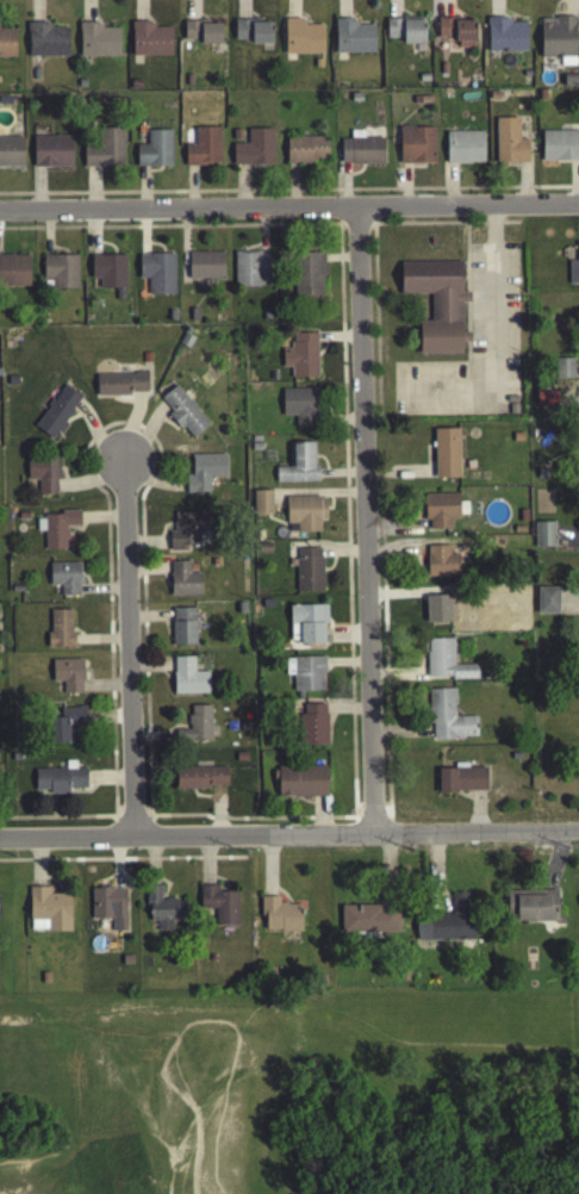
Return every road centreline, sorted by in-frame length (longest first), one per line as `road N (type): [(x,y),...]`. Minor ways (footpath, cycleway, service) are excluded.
road 1 (residential): [(373,834),(356,206)]
road 2 (residential): [(578,831),(0,838)]
road 3 (residential): [(578,204),(0,209)]
road 4 (residential): [(136,837),(126,458)]

